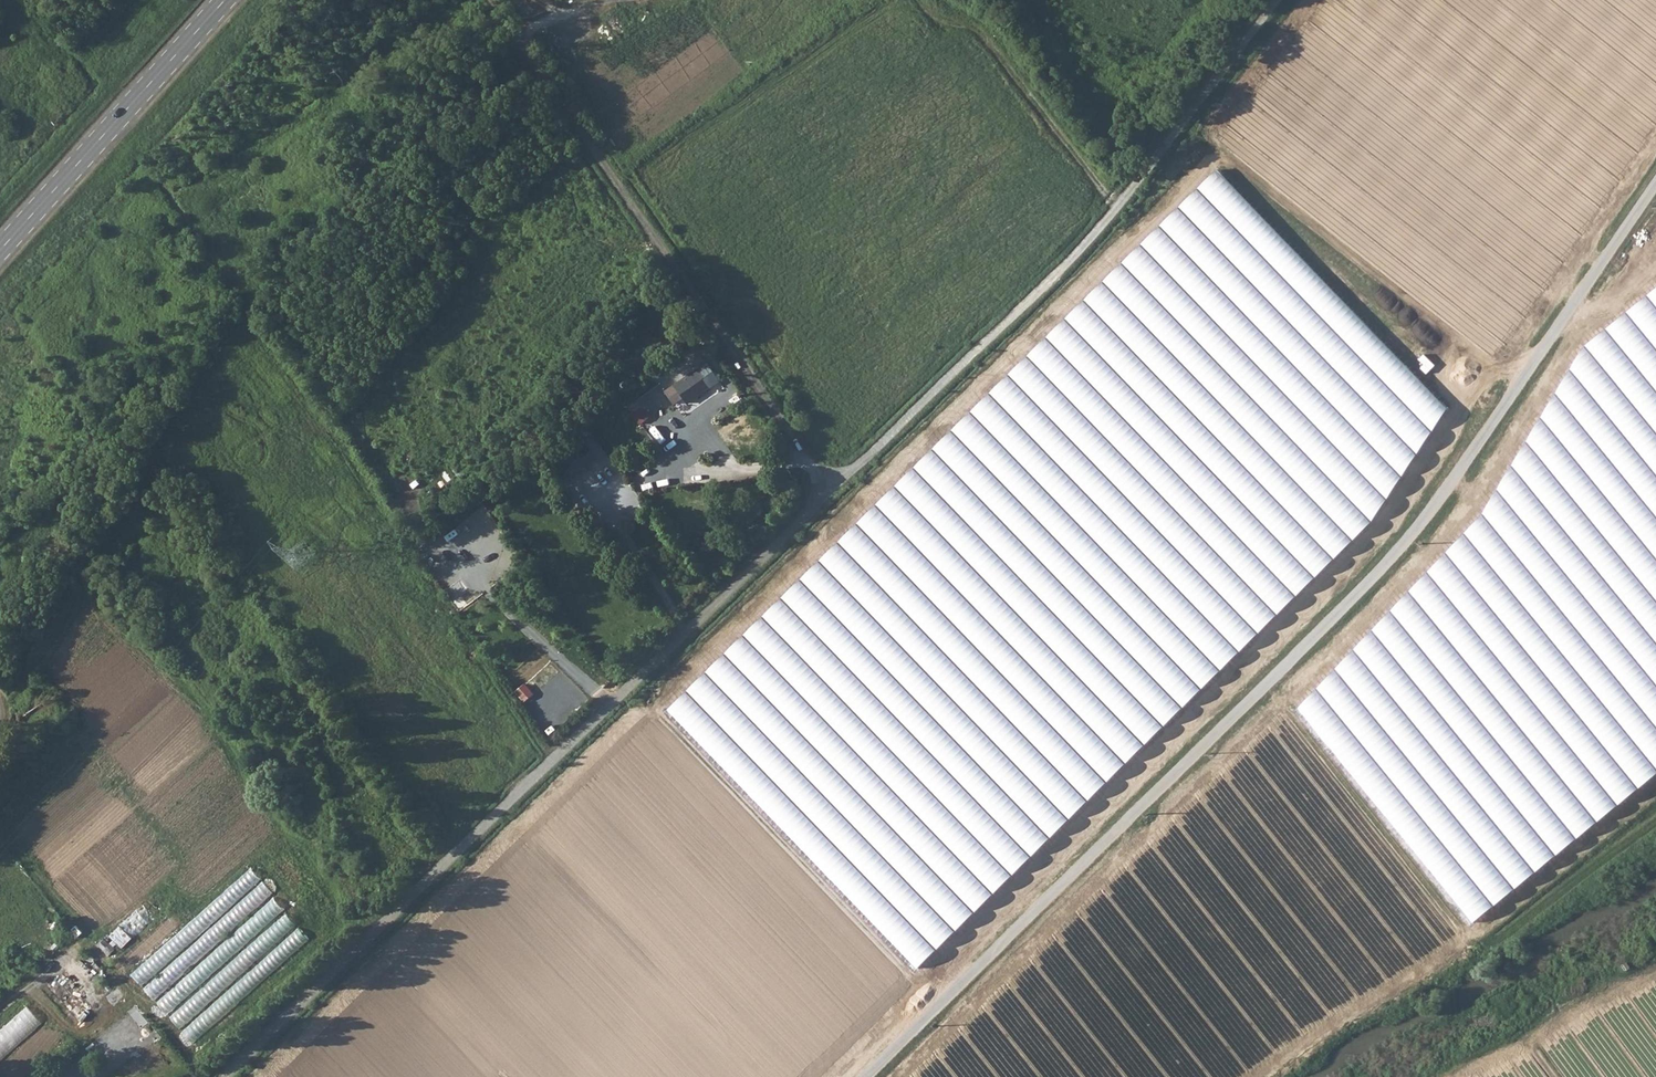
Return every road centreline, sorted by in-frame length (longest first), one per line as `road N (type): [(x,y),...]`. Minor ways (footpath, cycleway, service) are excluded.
road 1 (unclassified): [(863,1076),(1390,556),(1655,182)]
road 2 (track): [(831,489),(533,59),(530,30),(568,10)]
road 3 (secondary): [(0,249),(224,0)]
road 4 (track): [(1116,204),(985,37),(930,15),(920,0)]
road 5 (track): [(610,702),(485,587)]

